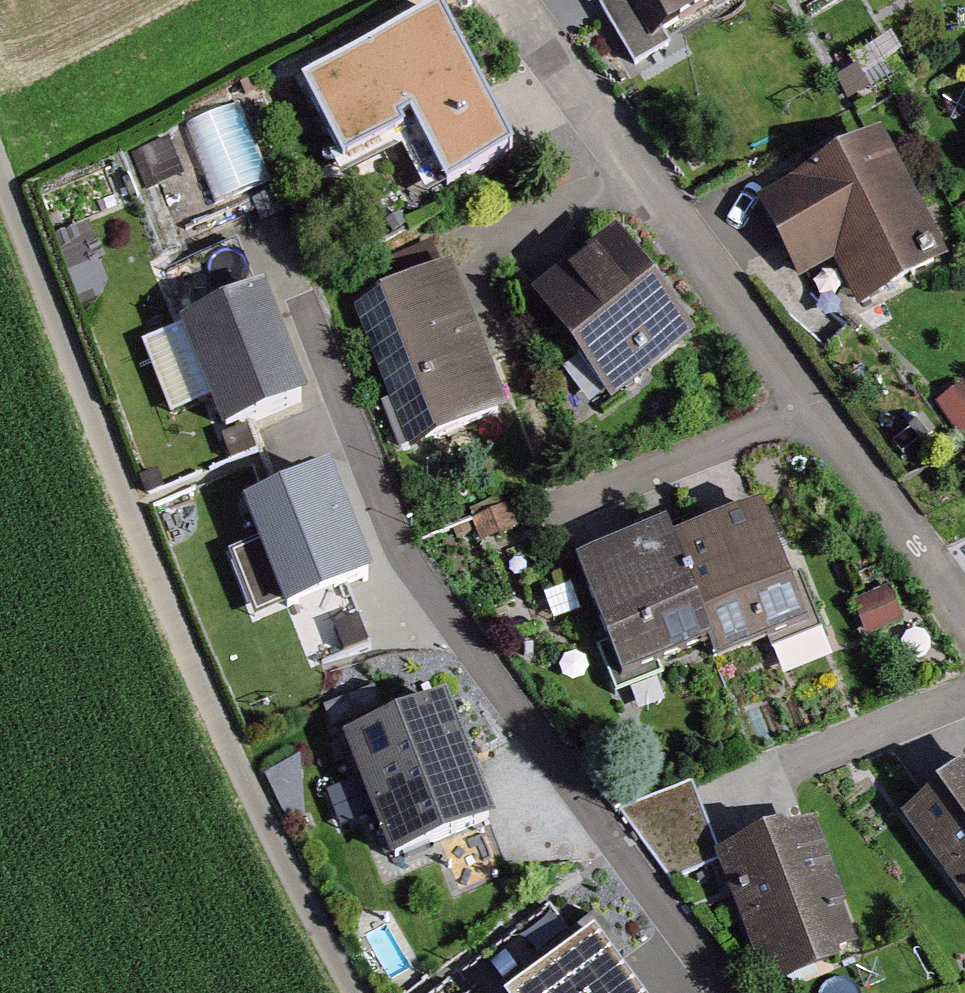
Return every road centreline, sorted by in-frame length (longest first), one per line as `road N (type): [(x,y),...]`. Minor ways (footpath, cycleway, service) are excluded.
road 1 (unclassified): [(362,992),(143,556),(0,152)]
road 2 (residential): [(719,992),(394,544),(286,275)]
road 3 (residential): [(964,592),(516,14)]

